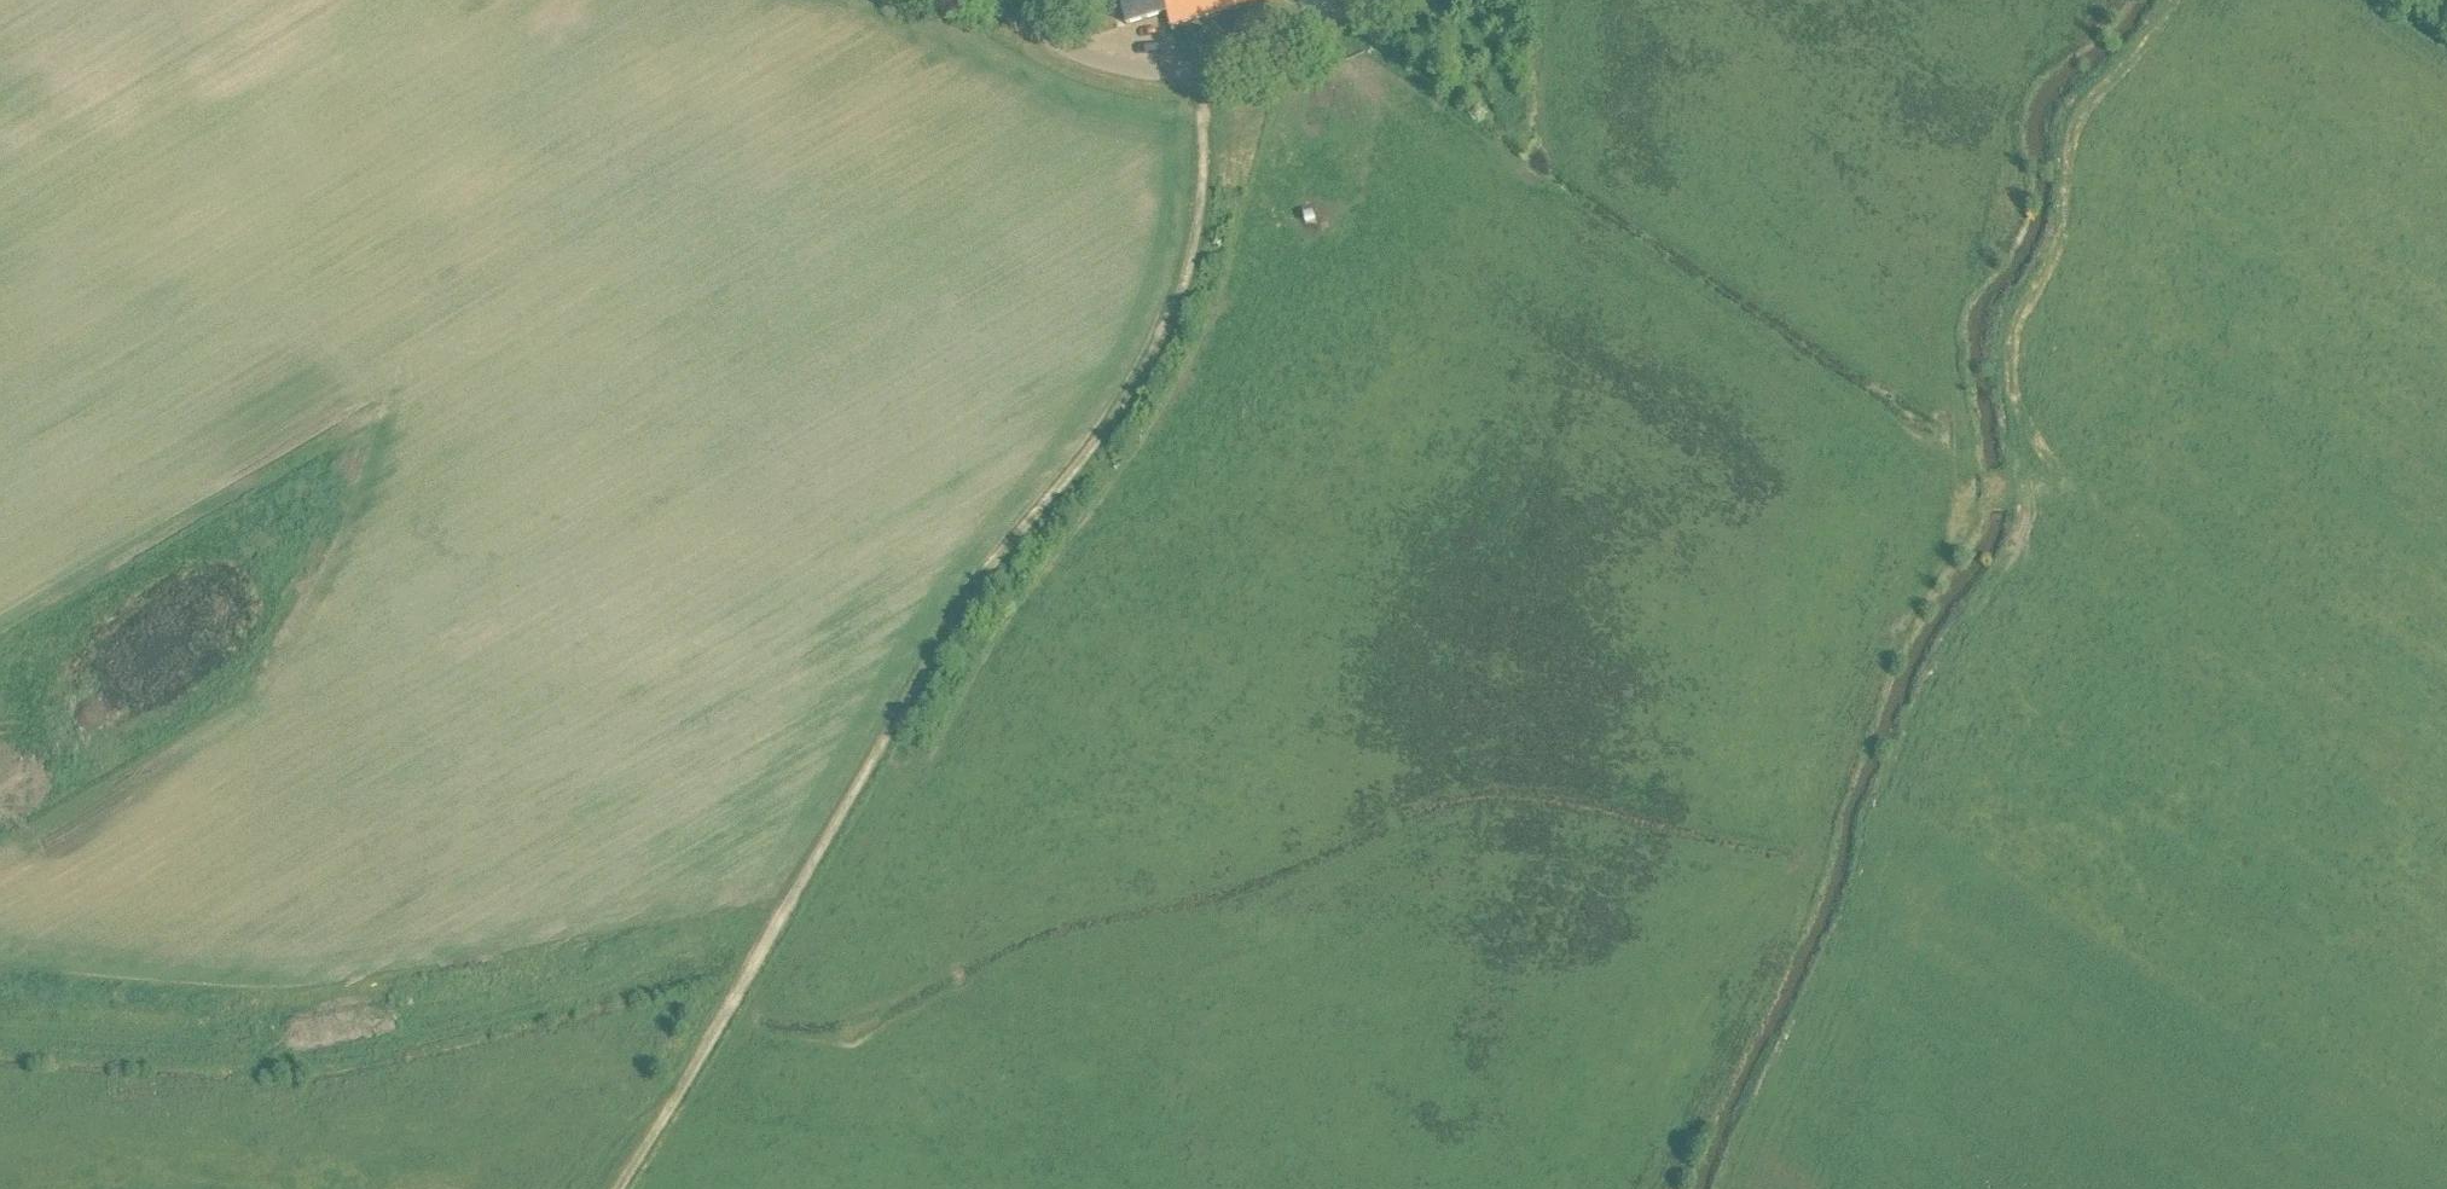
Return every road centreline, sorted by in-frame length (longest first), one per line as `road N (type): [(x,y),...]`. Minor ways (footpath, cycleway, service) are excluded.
road 1 (unclassified): [(1201,67),(1085,66),(977,0)]
road 2 (unclassified): [(1201,67),(1299,46),(1375,0)]

